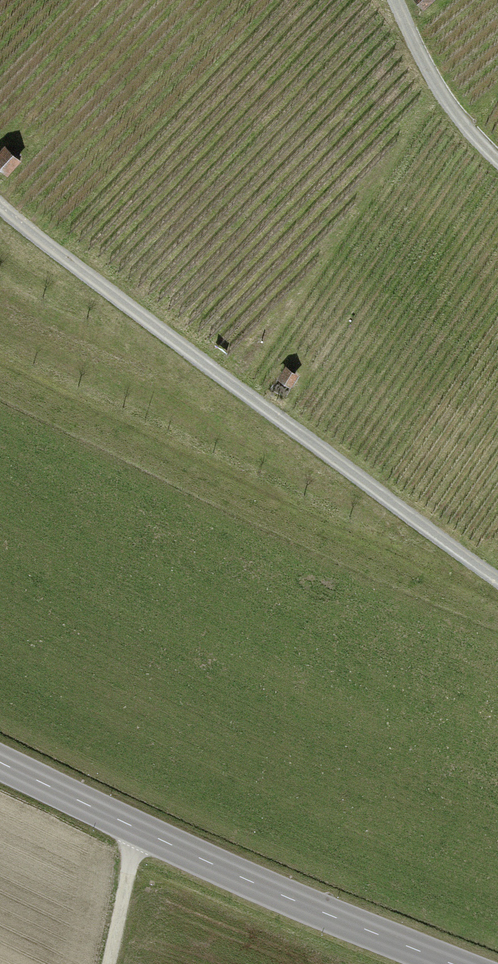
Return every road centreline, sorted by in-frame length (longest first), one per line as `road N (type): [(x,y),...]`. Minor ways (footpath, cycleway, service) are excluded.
road 1 (track): [(0,204),(497,577)]
road 2 (tertiary): [(455,963),(137,828),(0,760)]
road 3 (track): [(497,139),(411,0)]
road 4 (track): [(106,963),(137,828)]

